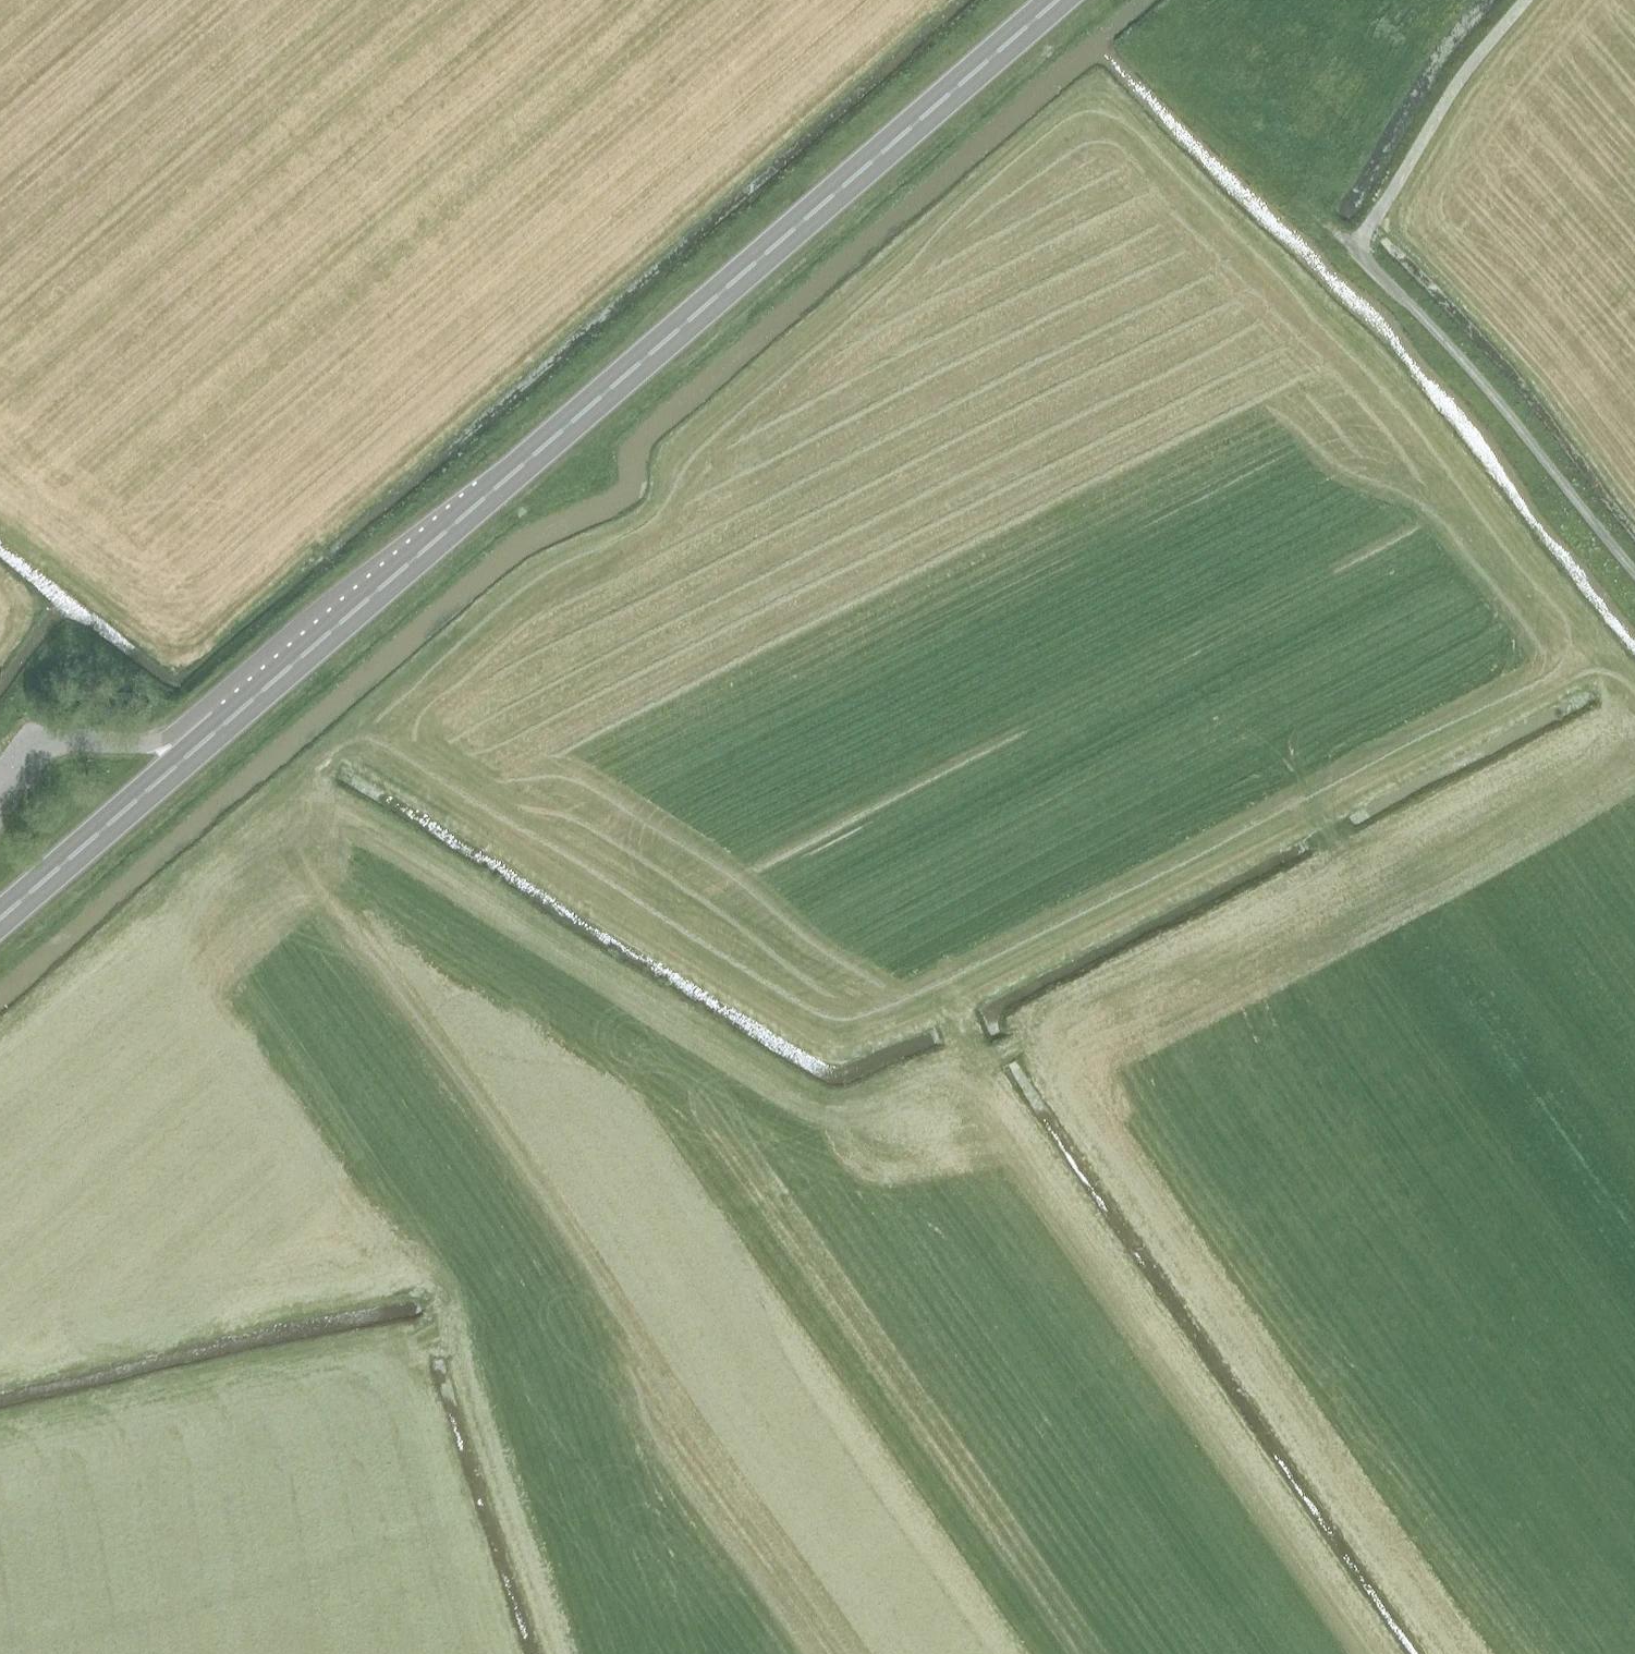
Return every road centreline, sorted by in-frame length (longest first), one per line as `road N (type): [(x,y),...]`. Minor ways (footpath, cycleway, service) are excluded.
road 1 (trunk): [(222,724),(1058,0)]
road 2 (unclassified): [(1634,572),(1460,356),(1359,252)]
road 3 (trunk): [(0,919),(222,724)]
road 4 (trunk): [(222,724),(160,742),(78,744)]

